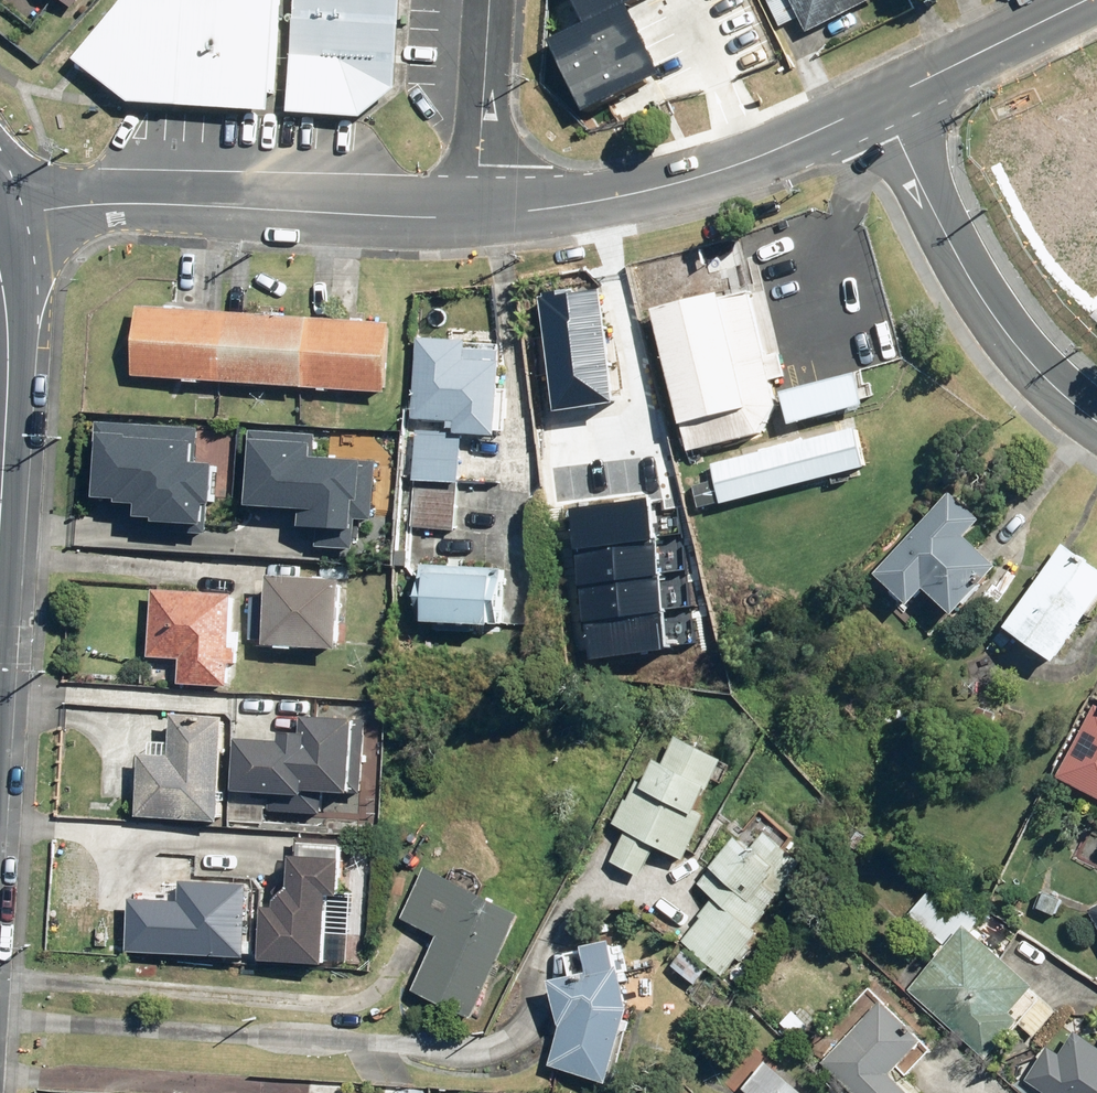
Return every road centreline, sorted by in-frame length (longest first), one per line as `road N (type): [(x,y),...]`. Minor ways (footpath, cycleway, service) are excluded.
road 1 (tertiary): [(0,221),(129,204),(475,216)]
road 2 (tertiary): [(475,216),(700,177),(884,101)]
road 3 (residential): [(884,101),(982,297),(1047,380),(1096,421)]
road 4 (secondary): [(0,540),(11,337),(0,251)]
road 5 (tertiary): [(884,101),(1088,0)]
road 6 (residential): [(489,0),(475,216)]

